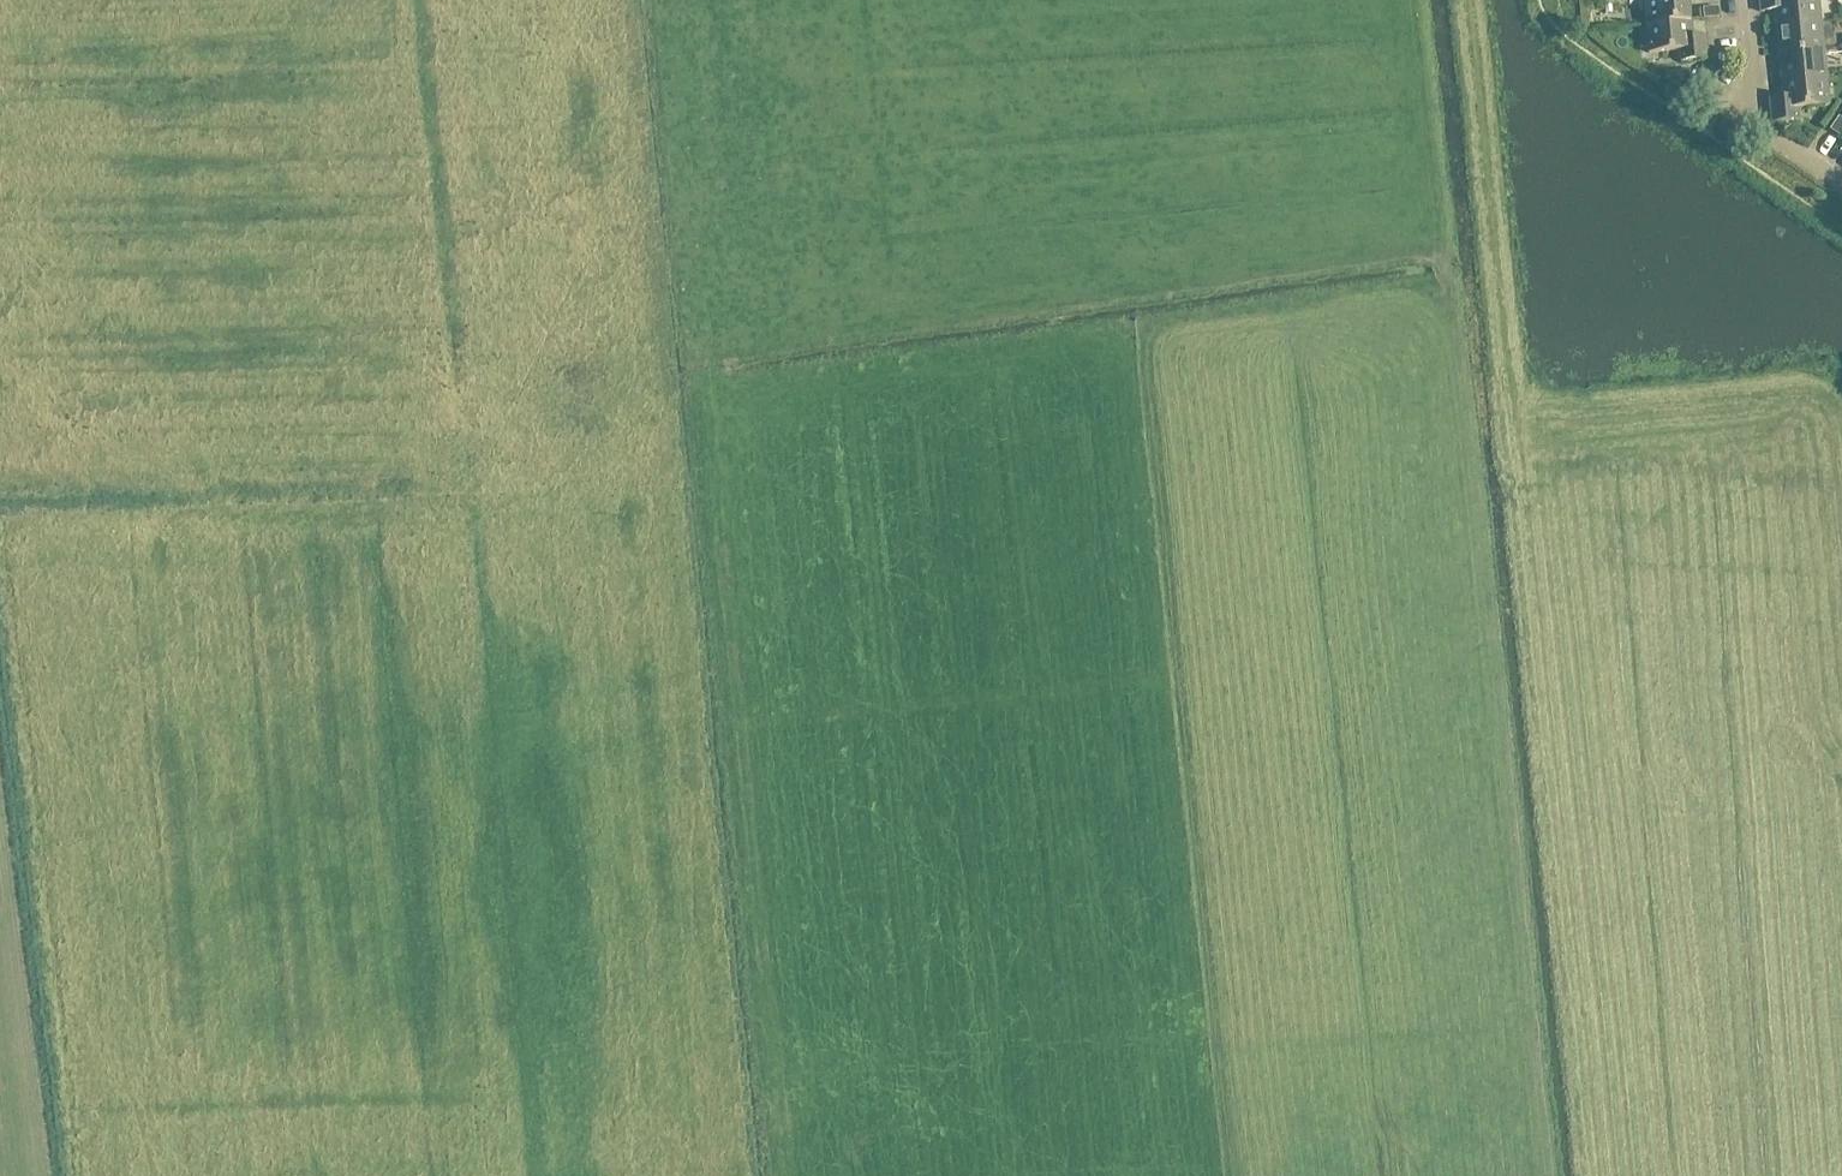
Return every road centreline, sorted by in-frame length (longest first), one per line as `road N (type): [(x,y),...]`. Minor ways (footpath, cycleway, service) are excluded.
road 1 (residential): [(1745,0),(1765,132),(1841,184)]

